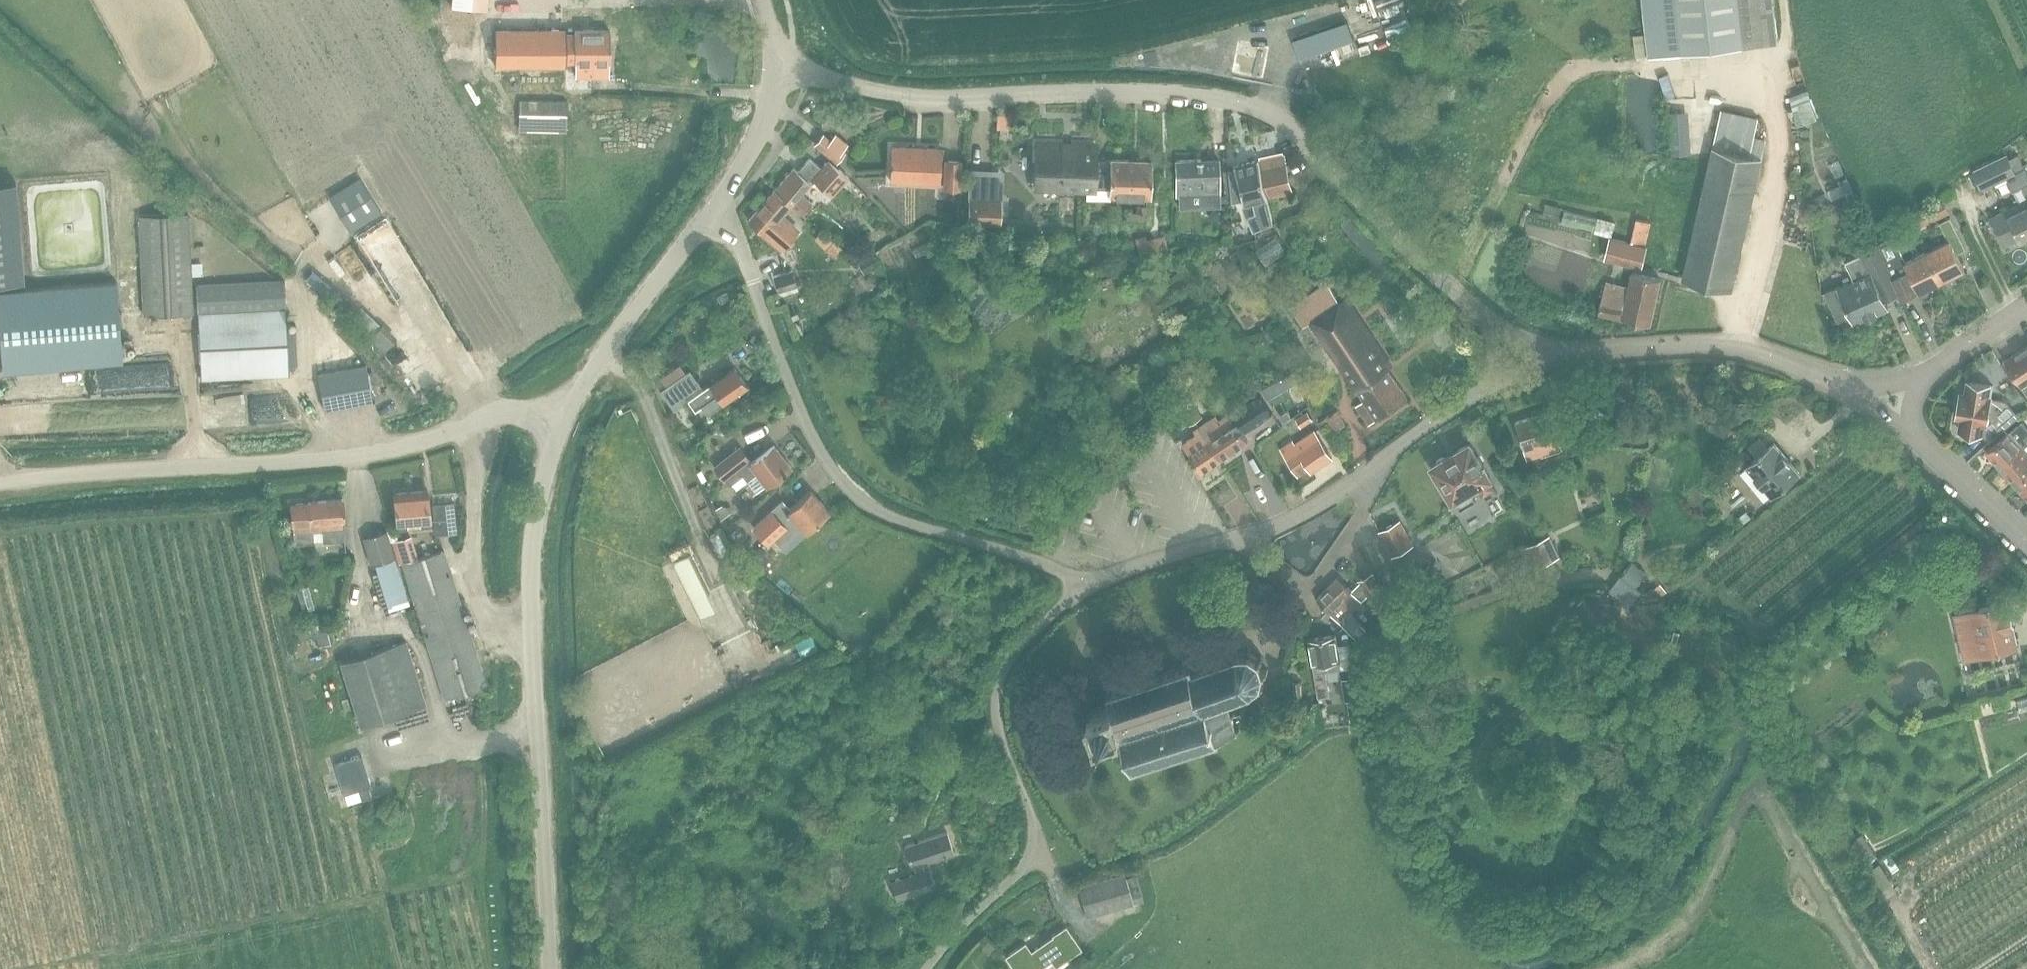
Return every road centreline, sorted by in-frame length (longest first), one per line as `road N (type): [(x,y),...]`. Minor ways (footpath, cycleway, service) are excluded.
road 1 (secondary): [(1490,326),(1277,117),(1243,102),(1116,89),(909,97),(782,66)]
road 2 (unclassified): [(0,483),(333,460),(501,411),(563,425)]
road 3 (unclassified): [(550,968),(531,609),(538,503),(563,425)]
road 4 (residential): [(1087,587),(879,510),(845,483),(797,403),(753,281)]
road 5 (unclassified): [(925,968),(1029,856),(1035,832),(996,716),(1000,680),(1039,626),(1087,587)]
road 6 (secondary): [(1877,400),(1740,341),(1557,356)]
road 7 (unclassified): [(563,425),(615,336),(714,207)]
road 8 (residential): [(1248,538),(1295,583),(1314,586),(1364,510),(1380,464)]
road 9 (secondary): [(2026,536),(1877,400)]
road 10 (residential): [(1877,400),(2026,300)]
road 11 (residential): [(1087,587),(1248,538)]
road 12 (unclassified): [(714,207),(759,130),(782,66)]
road 13 (residential): [(1248,538),(1333,498),(1380,464)]
road 14 (residential): [(1380,464),(1487,386)]

